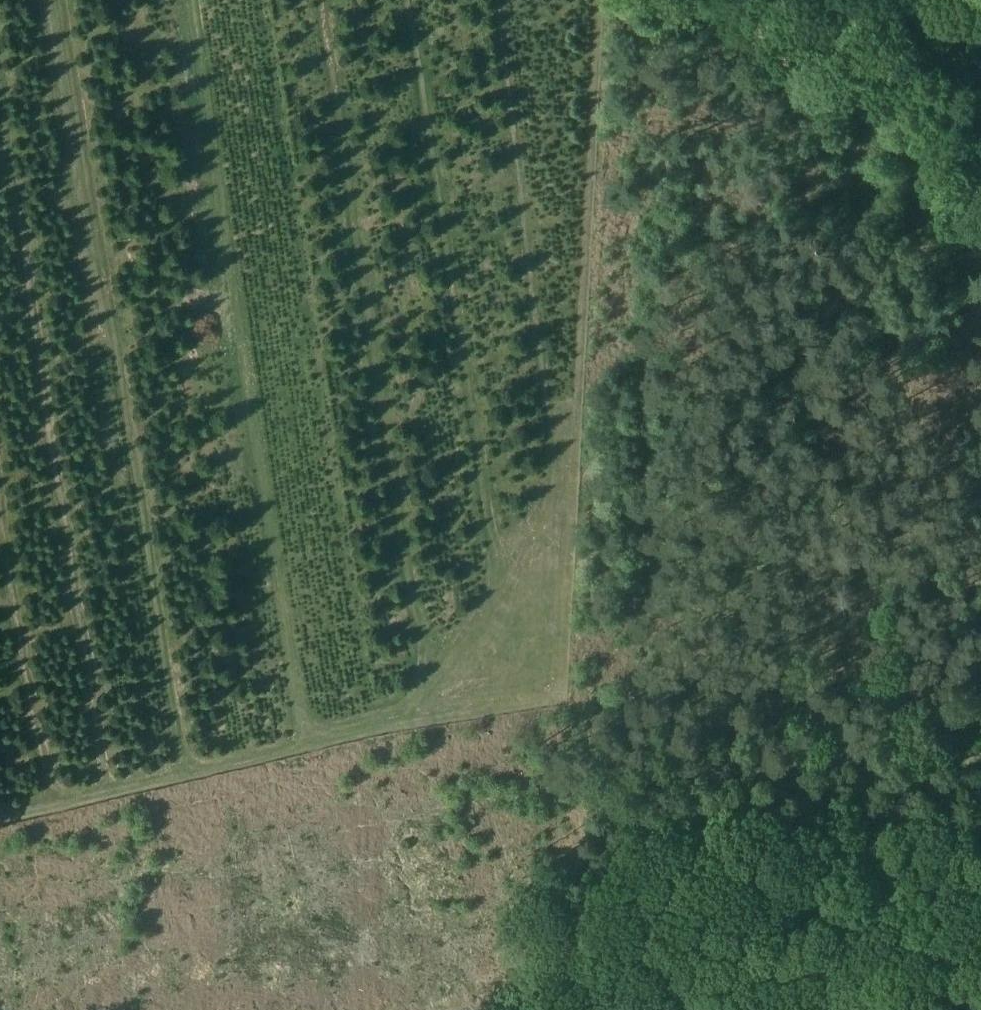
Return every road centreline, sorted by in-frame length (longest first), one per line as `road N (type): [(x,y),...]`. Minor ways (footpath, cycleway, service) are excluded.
road 1 (track): [(980,204),(707,0)]

